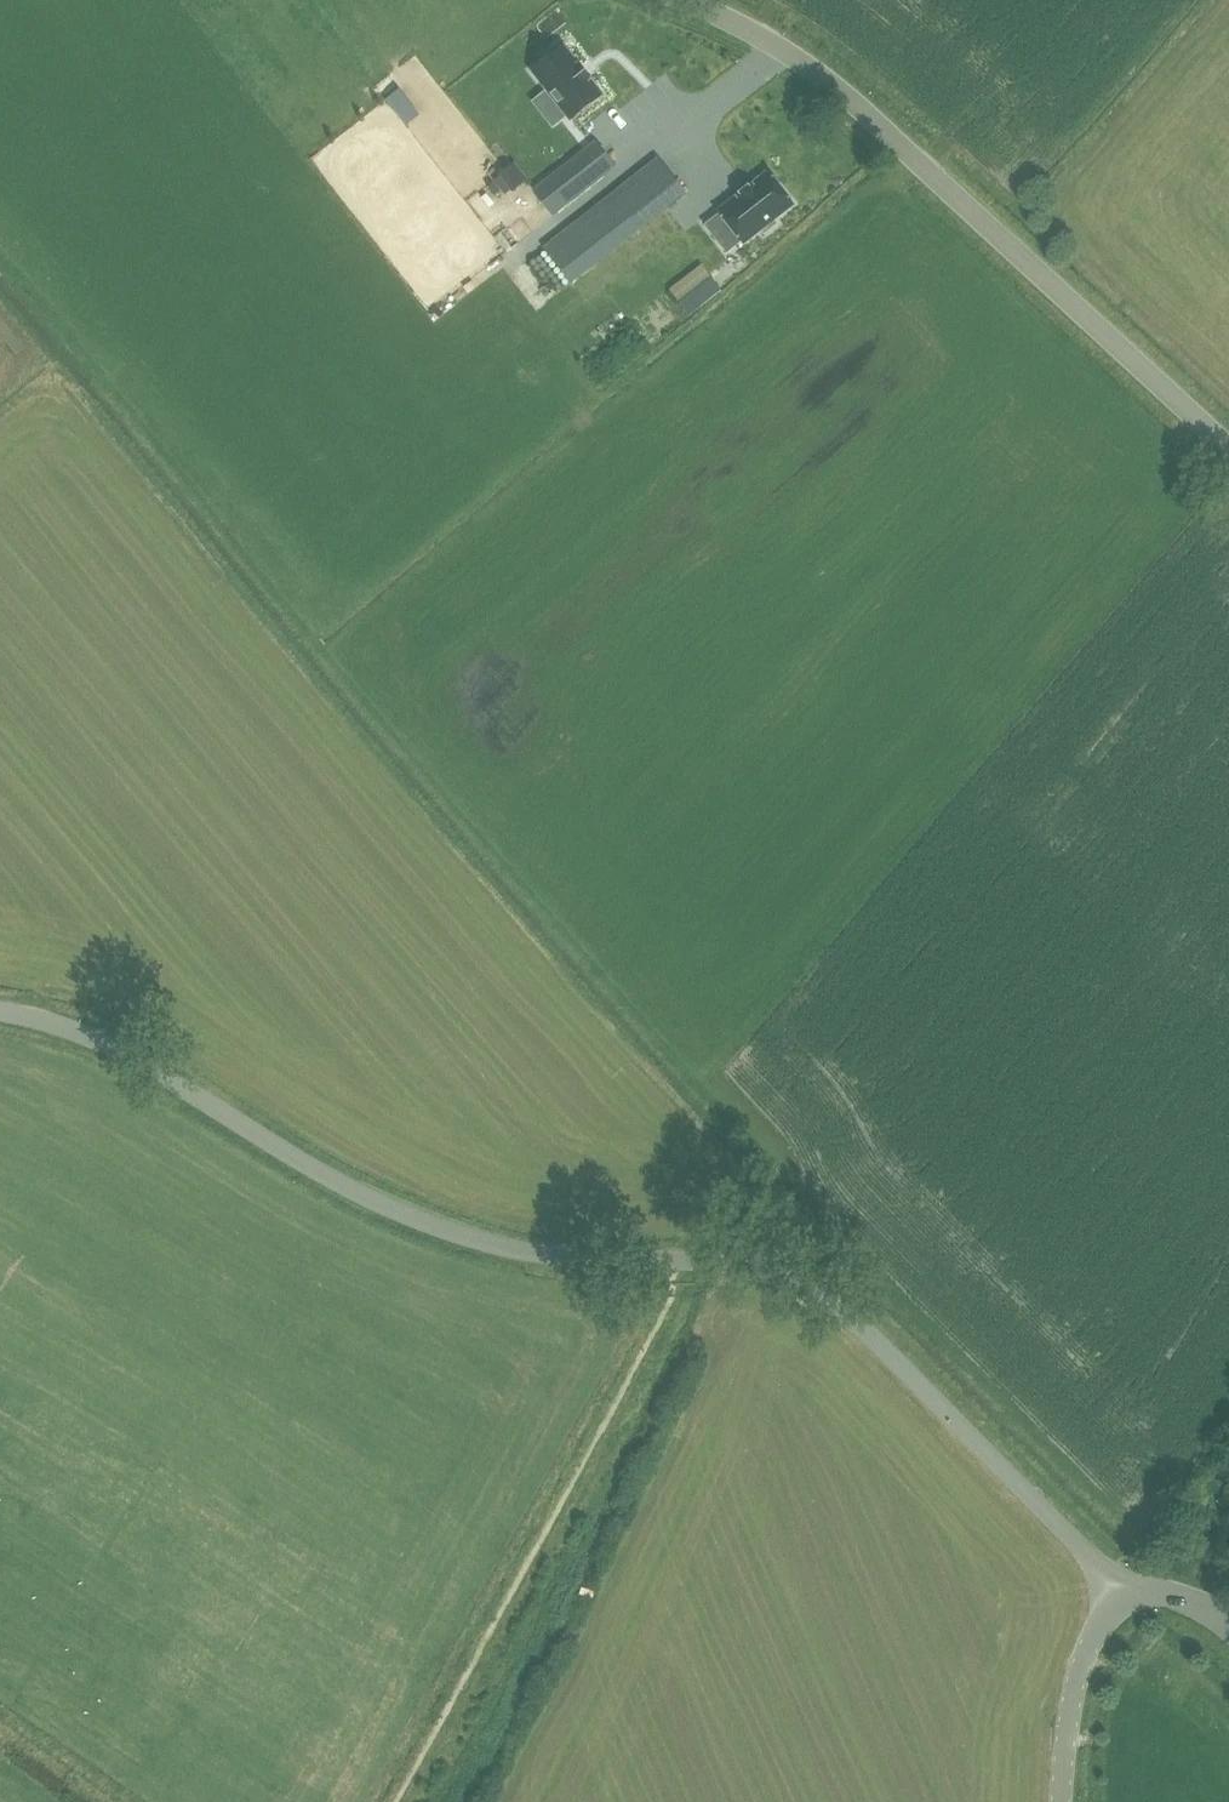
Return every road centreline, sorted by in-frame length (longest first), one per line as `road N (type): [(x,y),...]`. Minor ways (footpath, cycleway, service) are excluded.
road 1 (unclassified): [(0,1013),(84,1036),(148,1066),(307,1166),(442,1230),(535,1255),(727,1267),(787,1283),(848,1317),(1123,1593)]
road 2 (unclassified): [(1228,451),(860,108),(800,61),(682,0)]
road 3 (tertiary): [(1061,1801),(1069,1693),(1081,1651),(1123,1593)]

